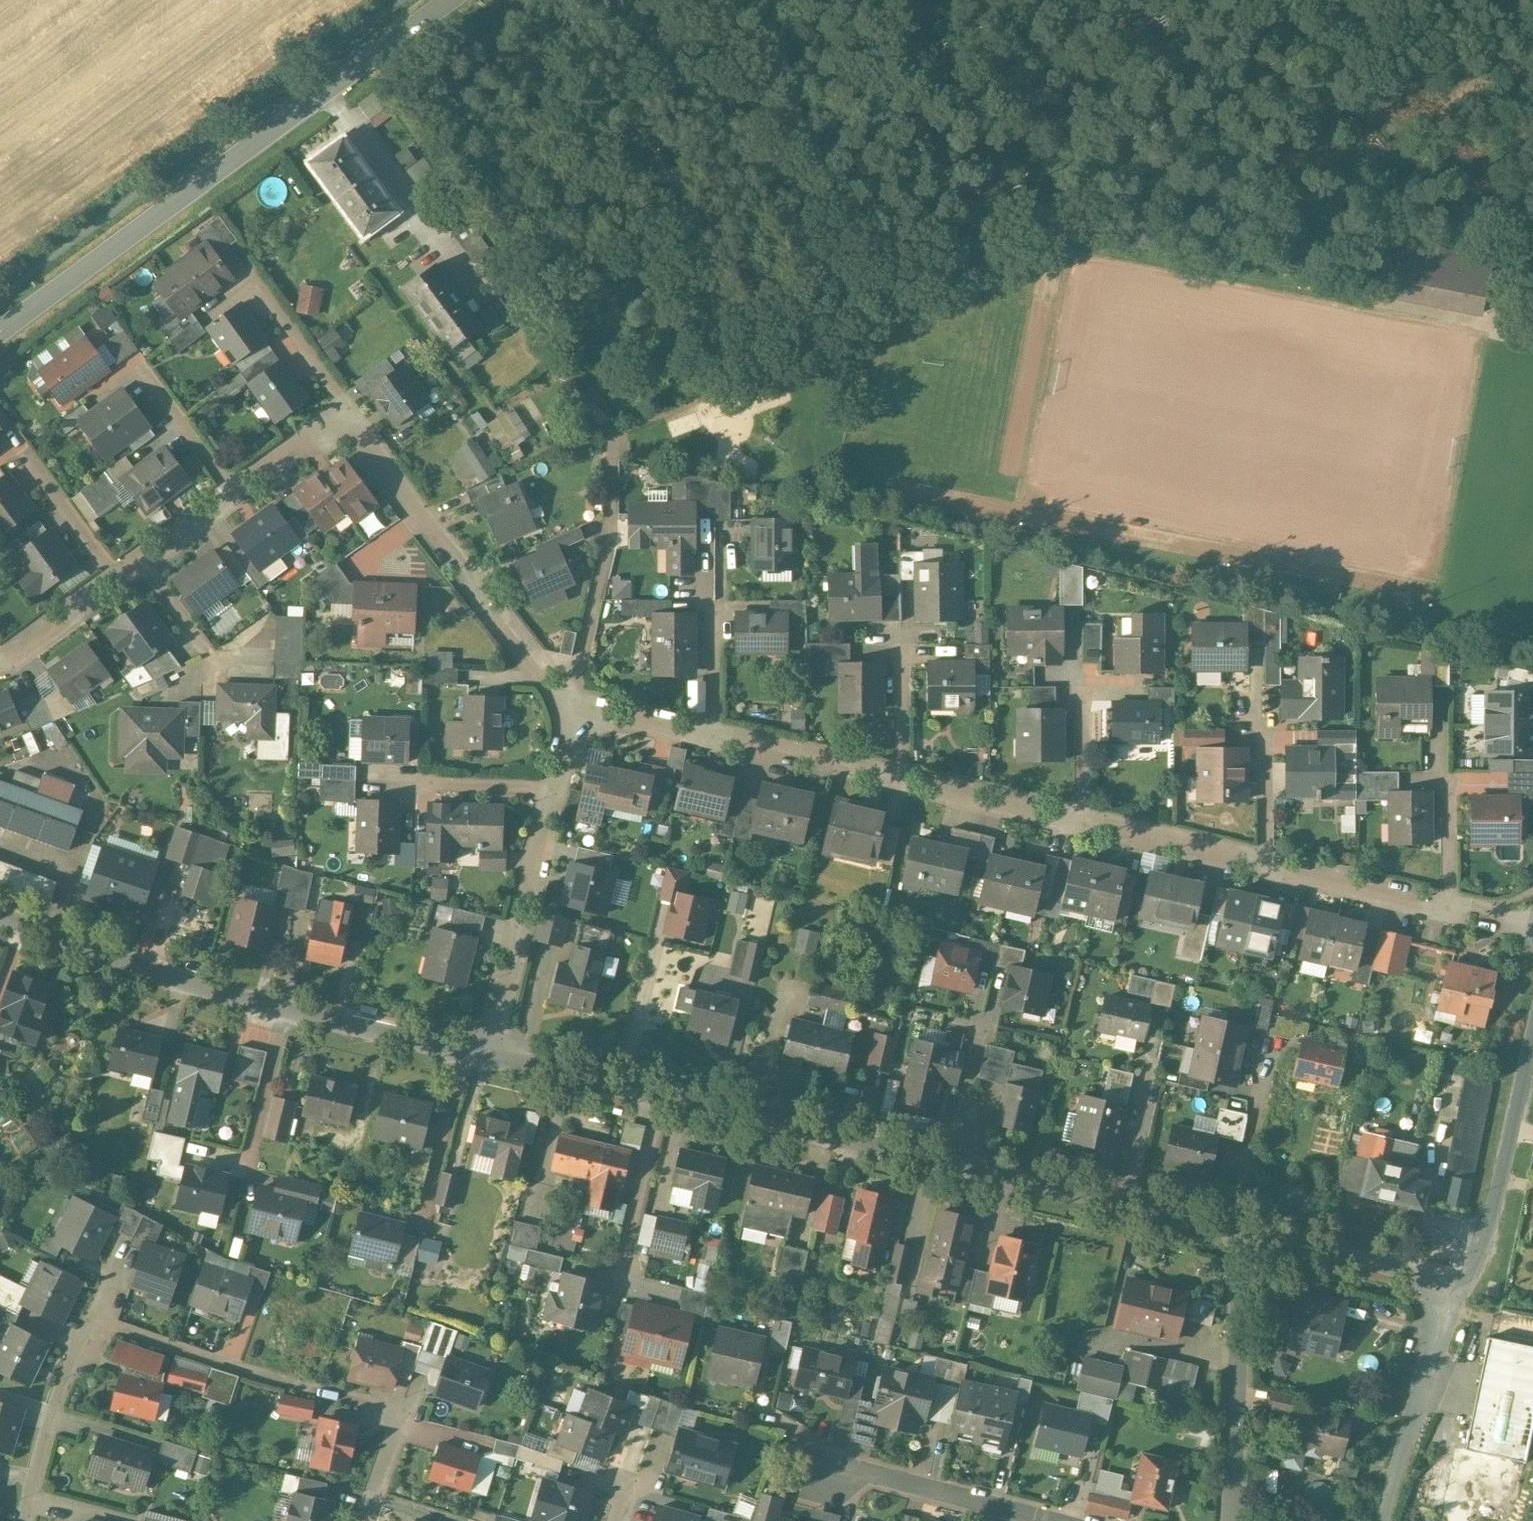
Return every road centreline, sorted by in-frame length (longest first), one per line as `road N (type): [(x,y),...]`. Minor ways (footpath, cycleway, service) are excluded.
road 1 (residential): [(1247,1232),(484,1054)]
road 2 (tertiary): [(445,0),(0,322)]
road 3 (residential): [(484,1054),(195,985),(0,917)]
road 4 (residential): [(567,714),(487,617),(468,574),(349,418)]
road 5 (track): [(1532,236),(1510,247),(1481,240),(1278,0)]
road 6 (residential): [(1247,1232),(1234,1520)]
road 7 (residential): [(567,714),(609,534),(612,432)]
road 8 (residential): [(484,1054),(556,787)]
road 9 (residential): [(1467,1280),(1495,1208),(1532,1026)]
road 10 (residential): [(1384,1520),(1424,1382),(1467,1280)]
road 11 (residential): [(1059,1520),(877,1474),(816,1472)]
road 12 (residential): [(1467,1280),(1247,1232)]
road 13 (residential): [(902,788),(881,767),(711,730)]
road 14 (residential): [(1449,903),(1419,906),(1287,877),(1265,860)]
road 15 (residential): [(1265,860),(1081,818)]
road 16 (residential): [(1081,818),(1049,826),(902,788)]
road 17 (residential): [(349,418),(257,280)]
road 18 (residential): [(232,490),(140,366)]
road 19 (residential): [(111,573),(24,450)]
road 20 (residential): [(711,730),(686,739),(567,714)]
road 21 (residential): [(111,573),(88,589),(78,611),(3,667)]
road 22 (residential): [(902,788),(902,645)]
road 23 (residential): [(711,730),(713,590)]
road 24 (residential): [(349,418),(232,490)]
road 25 (residential): [(556,787),(420,783)]
road 26 (residential): [(1081,818),(1084,688)]
road 27 (residential): [(1265,860),(1265,732)]

